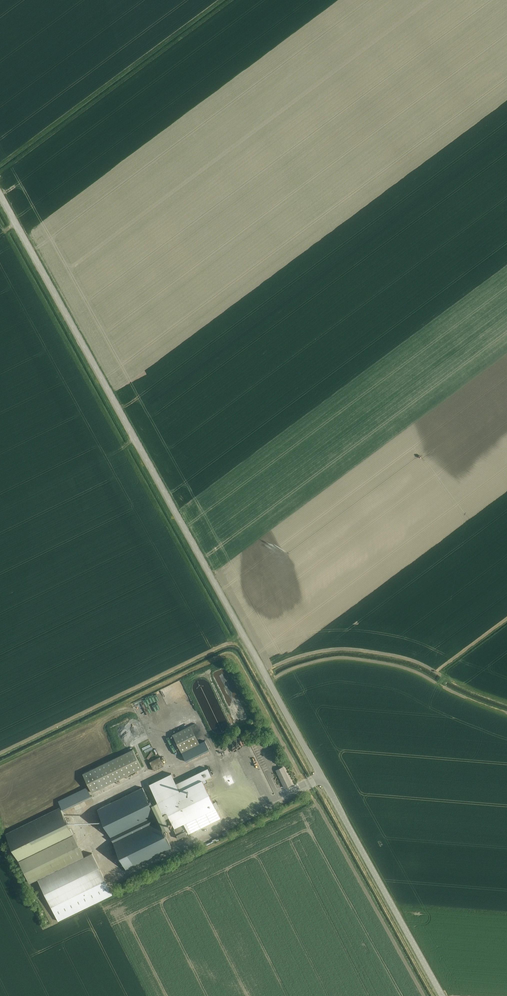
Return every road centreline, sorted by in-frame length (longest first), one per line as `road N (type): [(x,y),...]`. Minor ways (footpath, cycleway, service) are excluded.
road 1 (tertiary): [(442,995),(0,194)]

